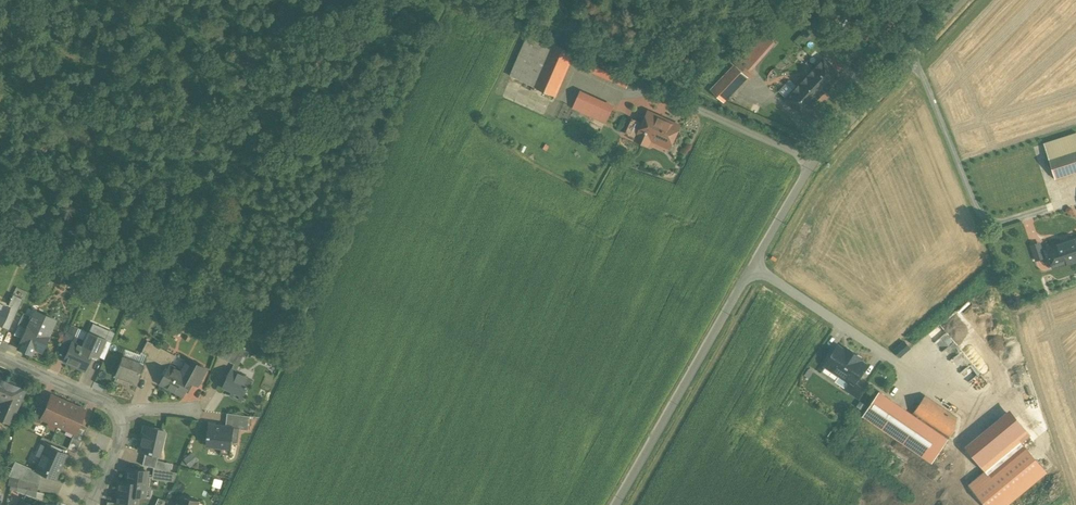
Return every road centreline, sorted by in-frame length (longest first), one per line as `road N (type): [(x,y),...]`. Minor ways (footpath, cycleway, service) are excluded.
road 1 (unclassified): [(963,0),(811,161),(615,504)]
road 2 (track): [(0,25),(128,83),(166,83),(231,72),(335,0)]
road 3 (residential): [(91,504),(117,445),(119,415),(0,358)]

